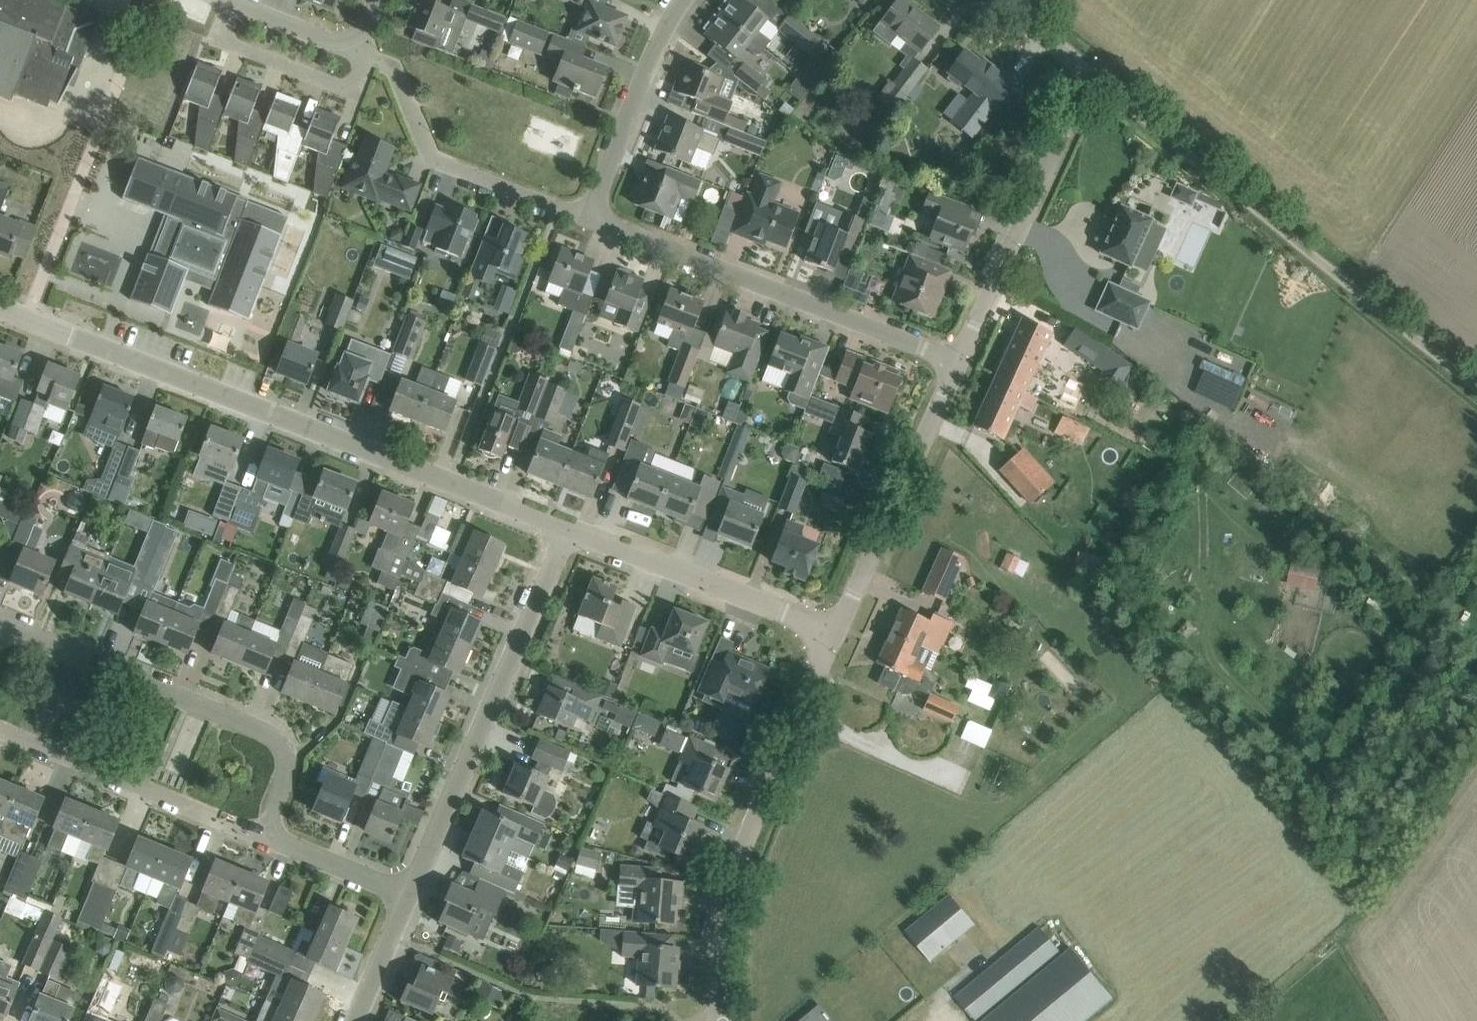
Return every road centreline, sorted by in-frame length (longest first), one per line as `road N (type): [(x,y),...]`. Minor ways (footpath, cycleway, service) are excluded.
road 1 (tertiary): [(569,528),(0,308)]
road 2 (track): [(1090,85),(1476,394)]
road 3 (residential): [(960,360),(1090,85),(1088,66),(1000,0)]
road 4 (tertiary): [(723,1020),(726,911),(834,632)]
road 5 (residential): [(264,837),(287,767),(272,735),(0,623)]
road 6 (residential): [(409,895),(569,528)]
road 7 (residential): [(960,360),(590,216)]
road 8 (residential): [(834,632),(960,360)]
road 9 (residential): [(590,216),(435,161),(398,81),(369,55)]
road 10 (tertiary): [(834,632),(569,528)]
road 11 (residential): [(264,837),(0,732)]
road 12 (residential): [(590,216),(683,0)]
road 13 (residential): [(369,55),(357,85),(343,90),(226,45),(236,2)]
road 14 (residential): [(409,895),(264,837)]
road 15 (residential): [(354,1020),(409,895)]
road 16 (residential): [(355,49),(236,2)]

